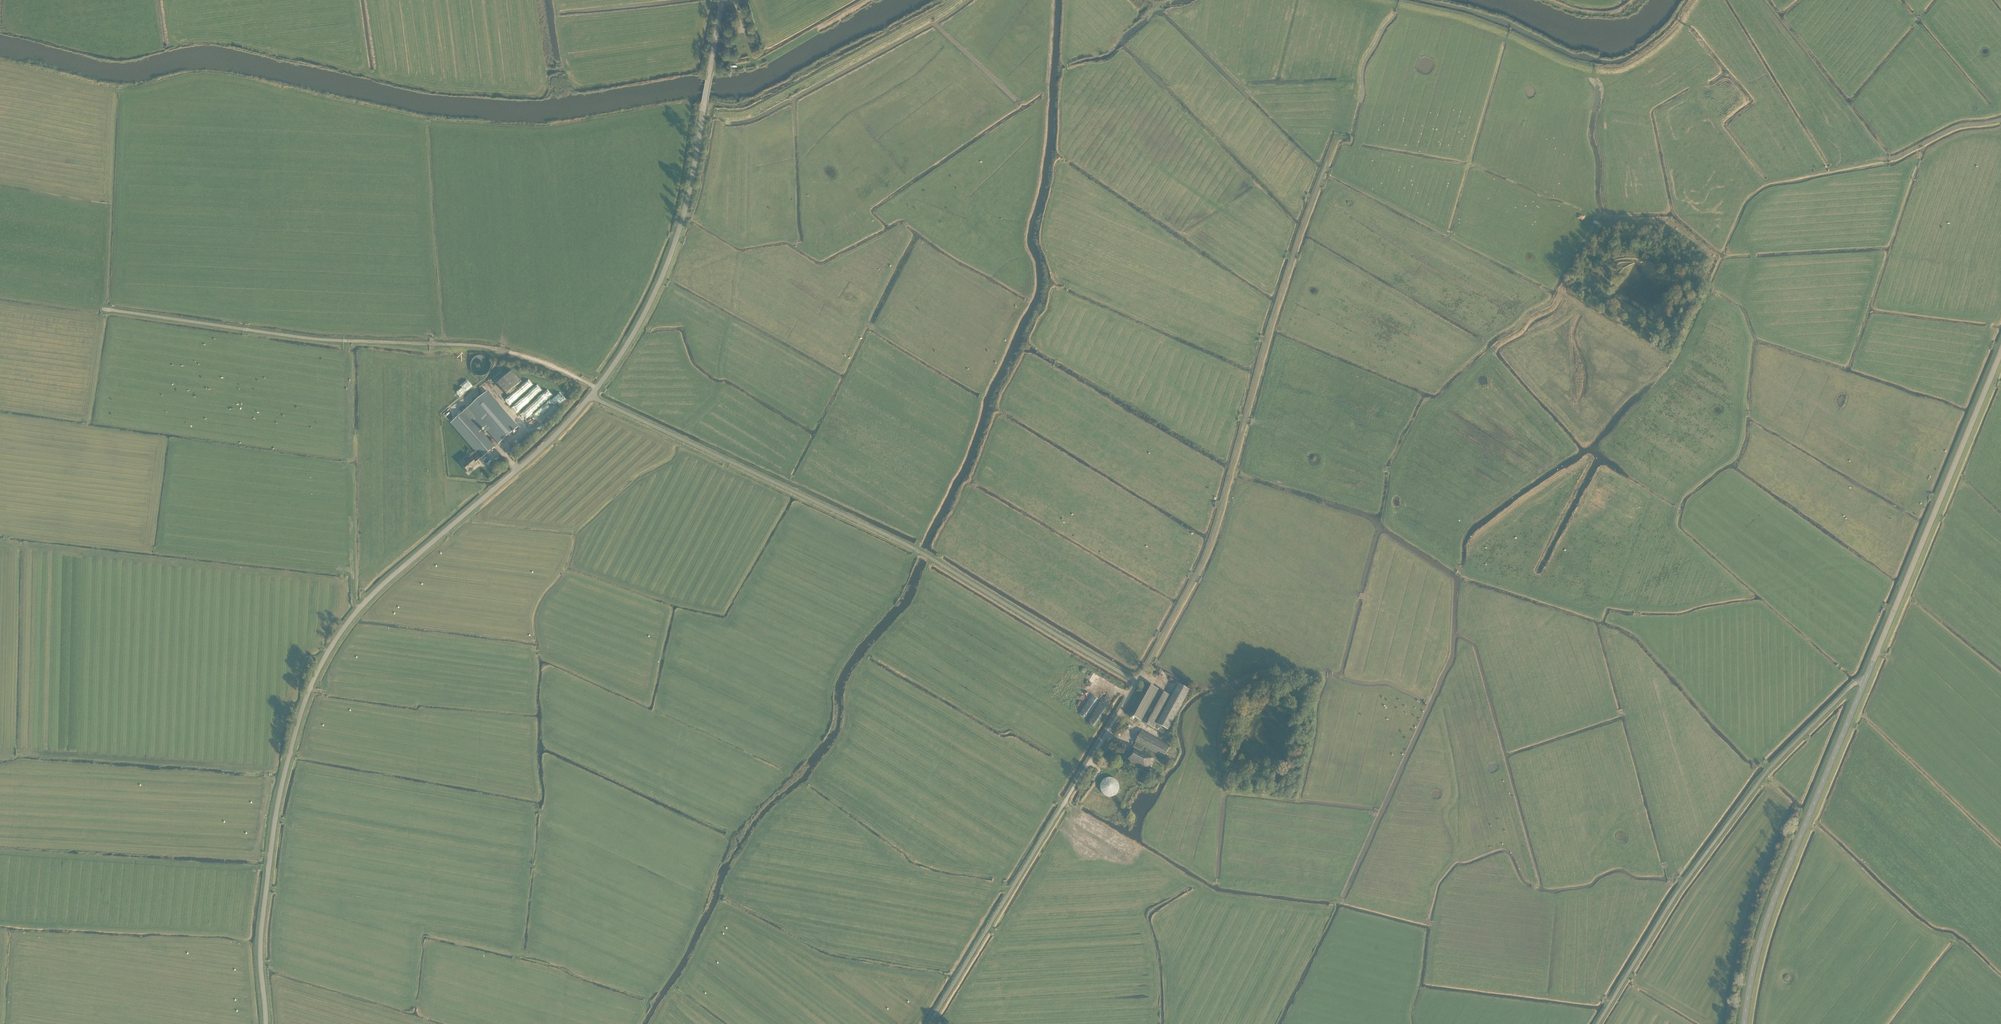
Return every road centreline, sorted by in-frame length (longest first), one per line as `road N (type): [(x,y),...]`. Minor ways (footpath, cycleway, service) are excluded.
road 1 (unclassified): [(930,1023),(1137,682),(882,535),(591,397)]
road 2 (tertiary): [(265,1023),(259,972),(281,795),(325,653),(404,567),(591,397)]
road 3 (track): [(1137,682),(1210,543),(1274,311),(1336,138),(1345,140)]
road 4 (track): [(597,388),(508,352),(282,336),(114,313)]
road 5 (unclassified): [(1598,1023),(1677,895),(1768,770),(1866,679)]
road 6 (tertiary): [(591,397),(641,321),(679,234),(721,0)]
road 7 (secondary): [(1744,1023),(1770,913),(1866,679)]
road 8 (secondary): [(1866,679),(2000,353)]

